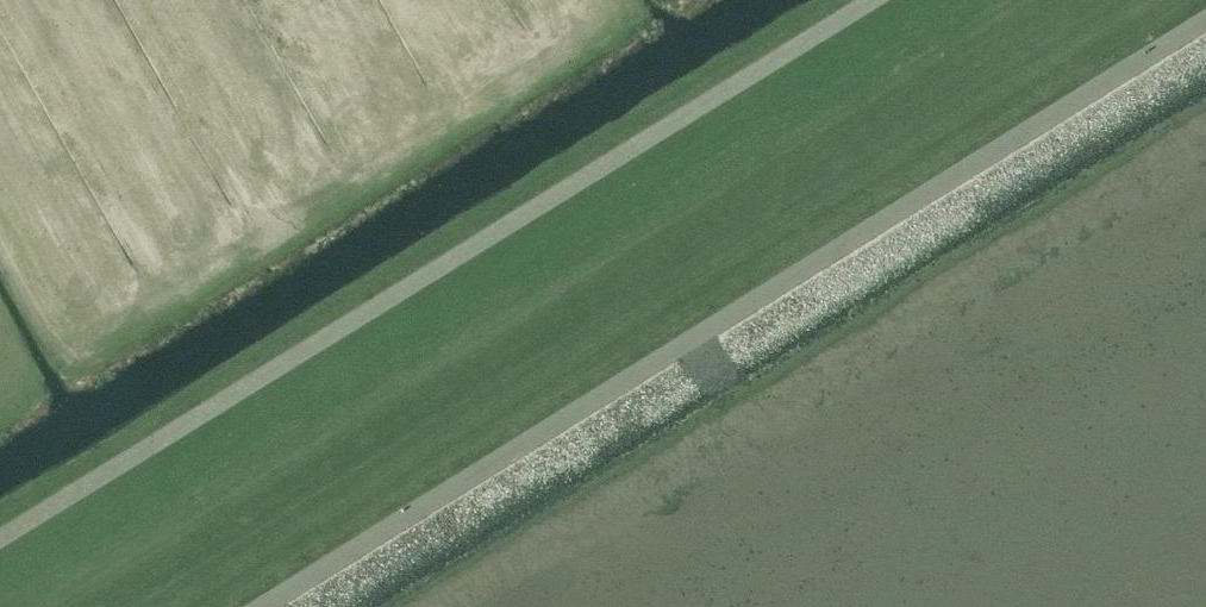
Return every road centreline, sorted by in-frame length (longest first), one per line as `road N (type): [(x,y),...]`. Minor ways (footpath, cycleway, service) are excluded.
road 1 (unclassified): [(292,606),(1205,40)]
road 2 (unclassified): [(889,0),(0,548)]

